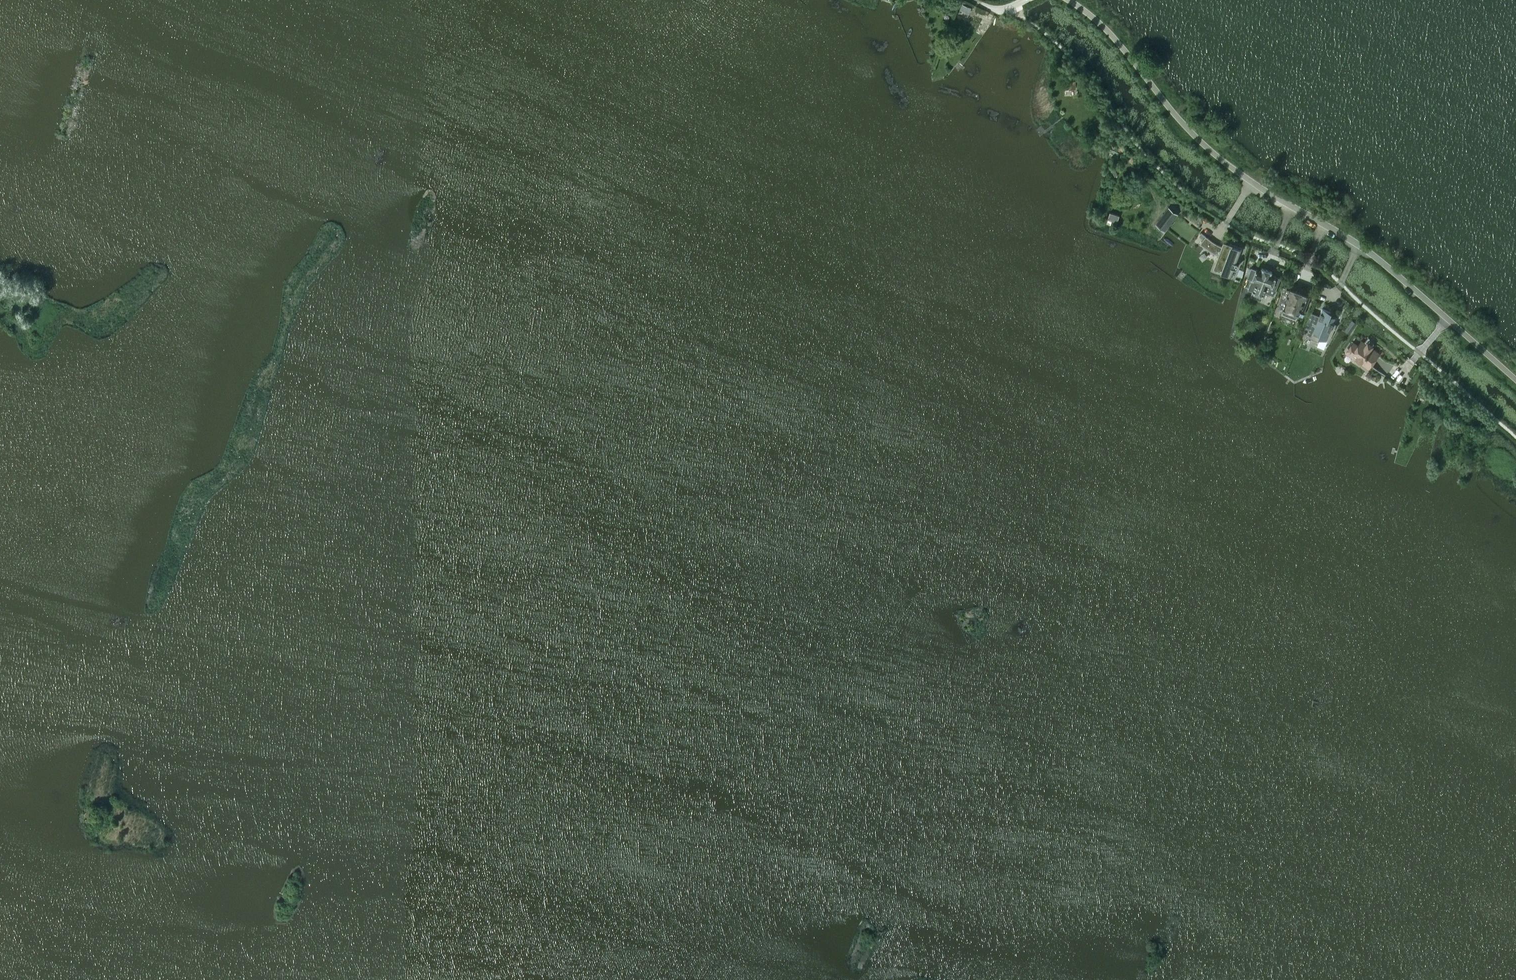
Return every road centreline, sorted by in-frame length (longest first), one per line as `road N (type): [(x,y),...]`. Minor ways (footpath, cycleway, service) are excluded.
road 1 (unclassified): [(1515,380),(1381,260),(1221,160),(1090,14),(1066,0)]

